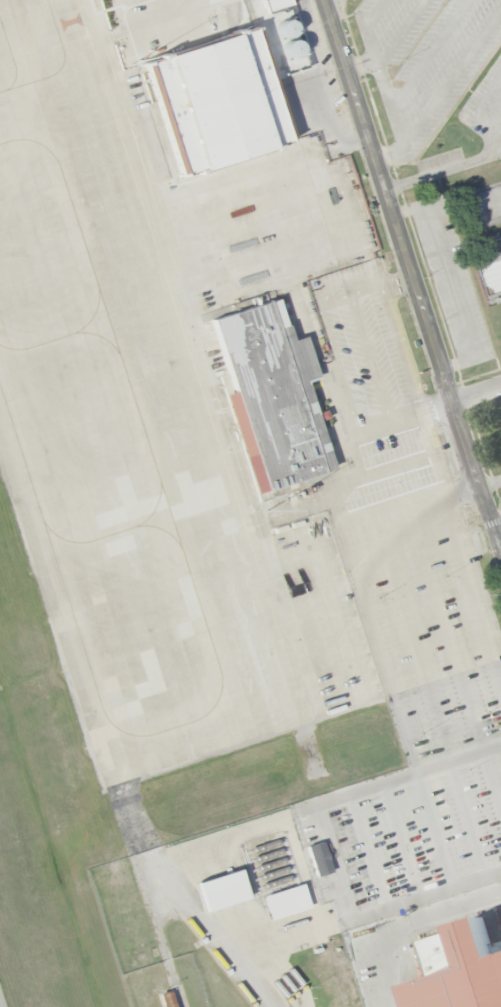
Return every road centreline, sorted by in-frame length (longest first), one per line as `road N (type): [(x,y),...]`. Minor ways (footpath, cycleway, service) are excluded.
road 1 (residential): [(324,0),(500,543)]

